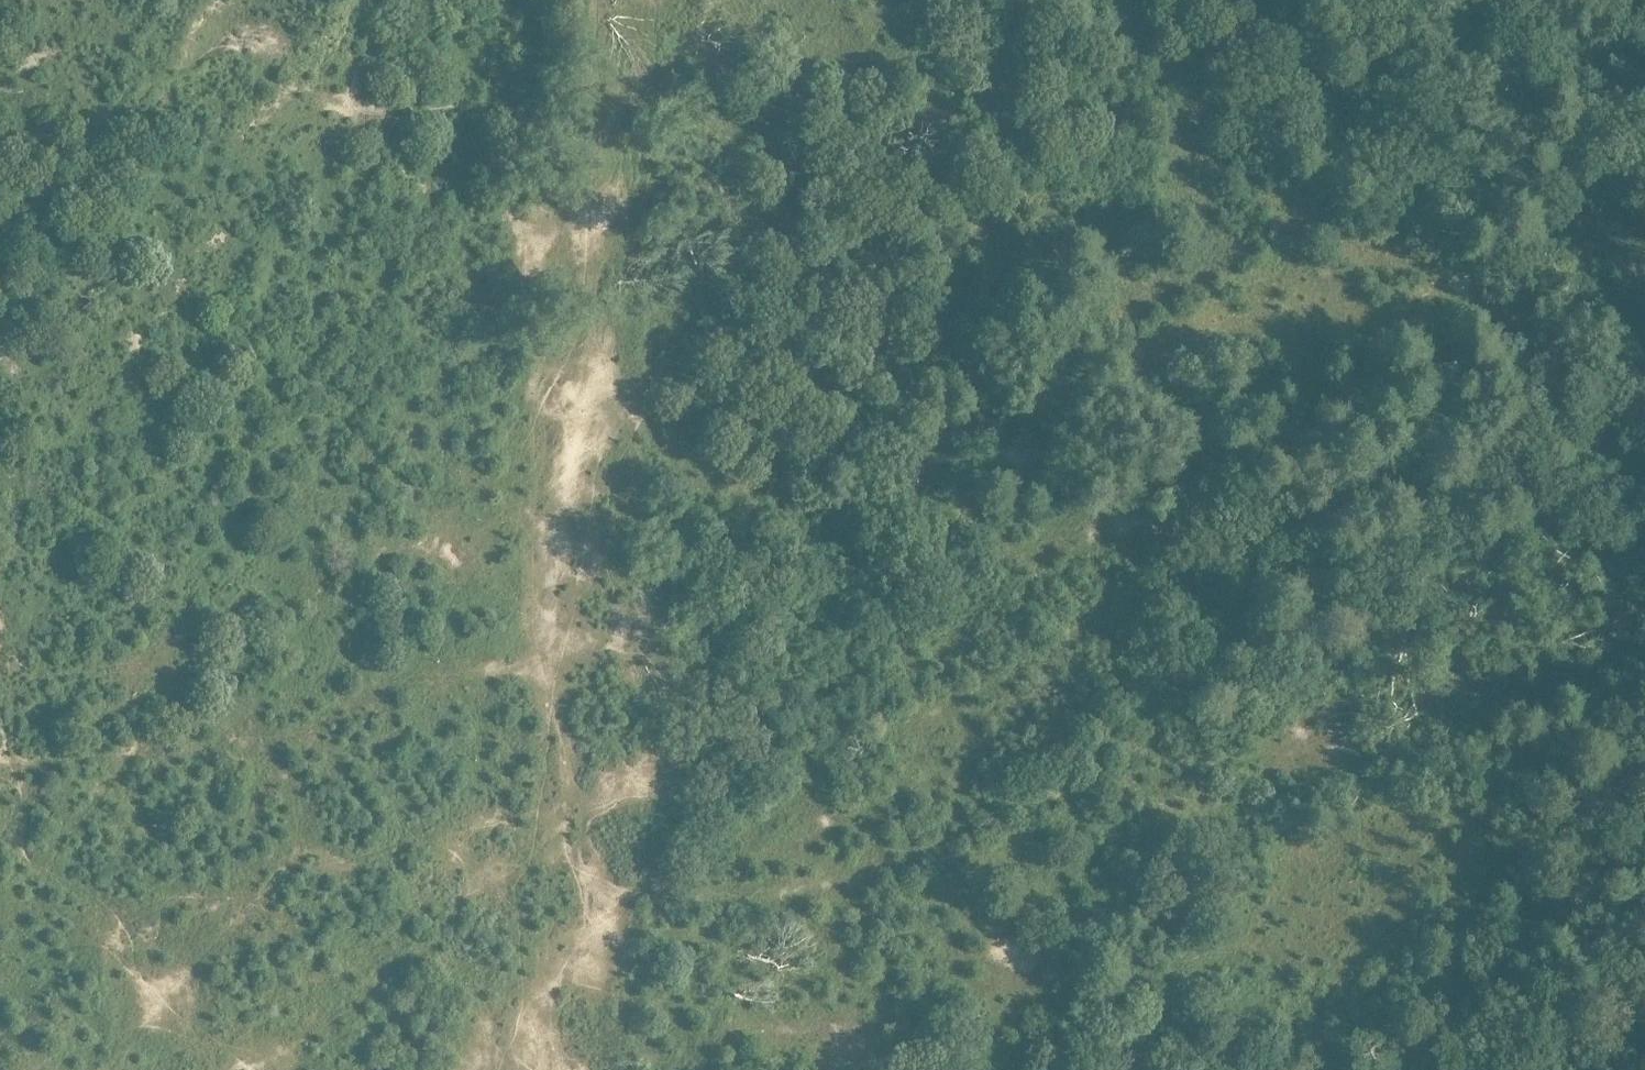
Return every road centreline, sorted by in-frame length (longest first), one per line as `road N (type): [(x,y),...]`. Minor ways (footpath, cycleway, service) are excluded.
road 1 (track): [(1413,1069),(1464,997),(1644,842)]

